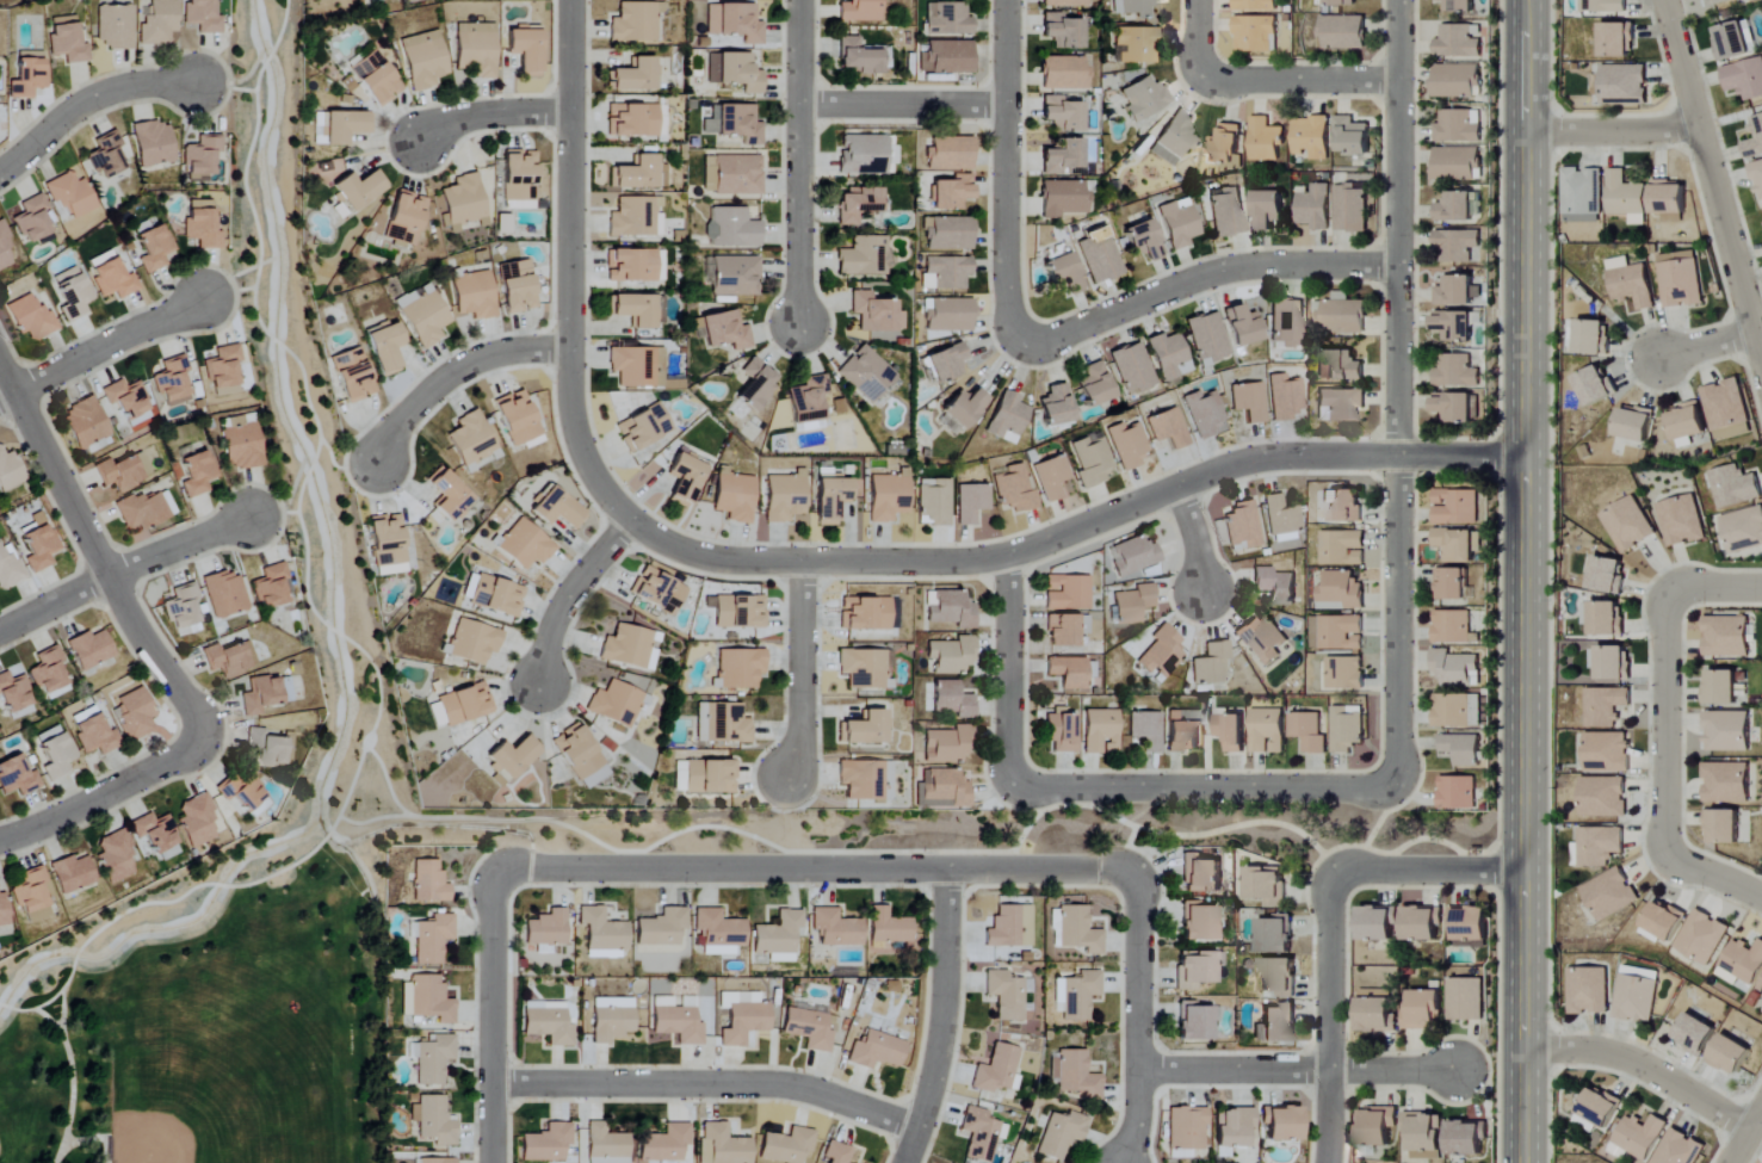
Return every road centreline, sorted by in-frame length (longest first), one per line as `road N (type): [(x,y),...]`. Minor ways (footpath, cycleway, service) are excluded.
road 1 (tertiary): [(1525,1162),(1529,0)]
road 2 (residential): [(629,520),(674,548),(732,563),(950,564),(1004,556),(1228,468),(1284,457),(1529,458)]
road 3 (residential): [(1397,791),(1398,0)]
road 4 (residential): [(497,873),(1138,873)]
road 5 (residential): [(570,0),(570,407),(598,484),(629,520)]
road 6 (residential): [(1761,903),(1670,858),(1663,830),(1663,602),(1681,583),(1761,589)]
road 7 (residential): [(921,1131),(795,1088),(491,1084)]
road 8 (residential): [(199,749),(192,707),(156,662),(0,368)]
road 9 (residential): [(1012,784),(1397,791)]
road 10 (residential): [(1661,0),(1761,364)]
road 11 (residential): [(1052,341),(1028,340),(1010,326),(1007,0)]
road 12 (residential): [(1052,341),(1200,278),(1297,266),(1398,266)]
road 13 (residential): [(798,329),(799,0)]
road 14 (residential): [(1138,1069),(1448,1070)]
road 15 (residential): [(908,1162),(940,1050),(947,868)]
road 16 (residential): [(1122,1162),(1136,1128),(1138,873)]
road 17 (residential): [(491,1162),(497,873)]
road 18 (residential): [(1326,1162),(1333,877)]
road 19 (residential): [(0,633),(124,568),(251,516)]
road 20 (residential): [(1750,1130),(1632,1060),(1526,1051)]
road 21 (residential): [(569,348),(500,352),(466,365),(431,389),(377,460)]
road 22 (residential): [(1012,784),(1004,556)]
road 23 (residential): [(800,564),(798,749),(781,782)]
road 24 (residential): [(0,400),(198,302)]
road 25 (residential): [(0,172),(95,100),(146,85),(193,82)]
road 26 (residential): [(0,839),(199,749)]
road 27 (residential): [(799,105),(1007,105)]
road 28 (residential): [(1333,877),(1529,874)]
road 29 (residential): [(629,520),(571,588),(549,630),(537,687)]
road 30 (residential): [(1207,74),(1398,80)]
road 31 (residential): [(1696,126),(1531,132)]
road 32 (residential): [(570,112),(452,123),(416,146)]

